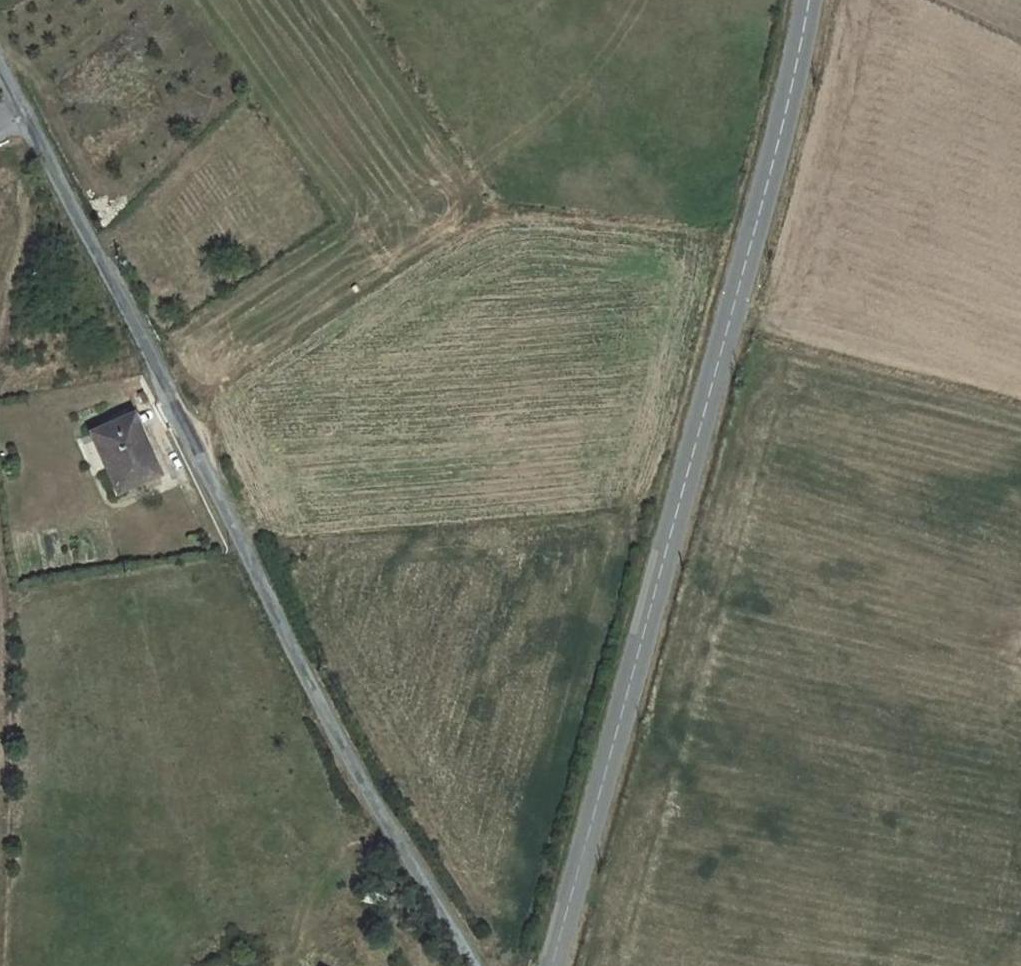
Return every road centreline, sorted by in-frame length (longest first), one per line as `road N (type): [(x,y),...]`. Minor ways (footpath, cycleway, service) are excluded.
road 1 (unclassified): [(0,87),(183,420),(344,748),(479,965)]
road 2 (primary): [(563,965),(787,106),(803,0)]

